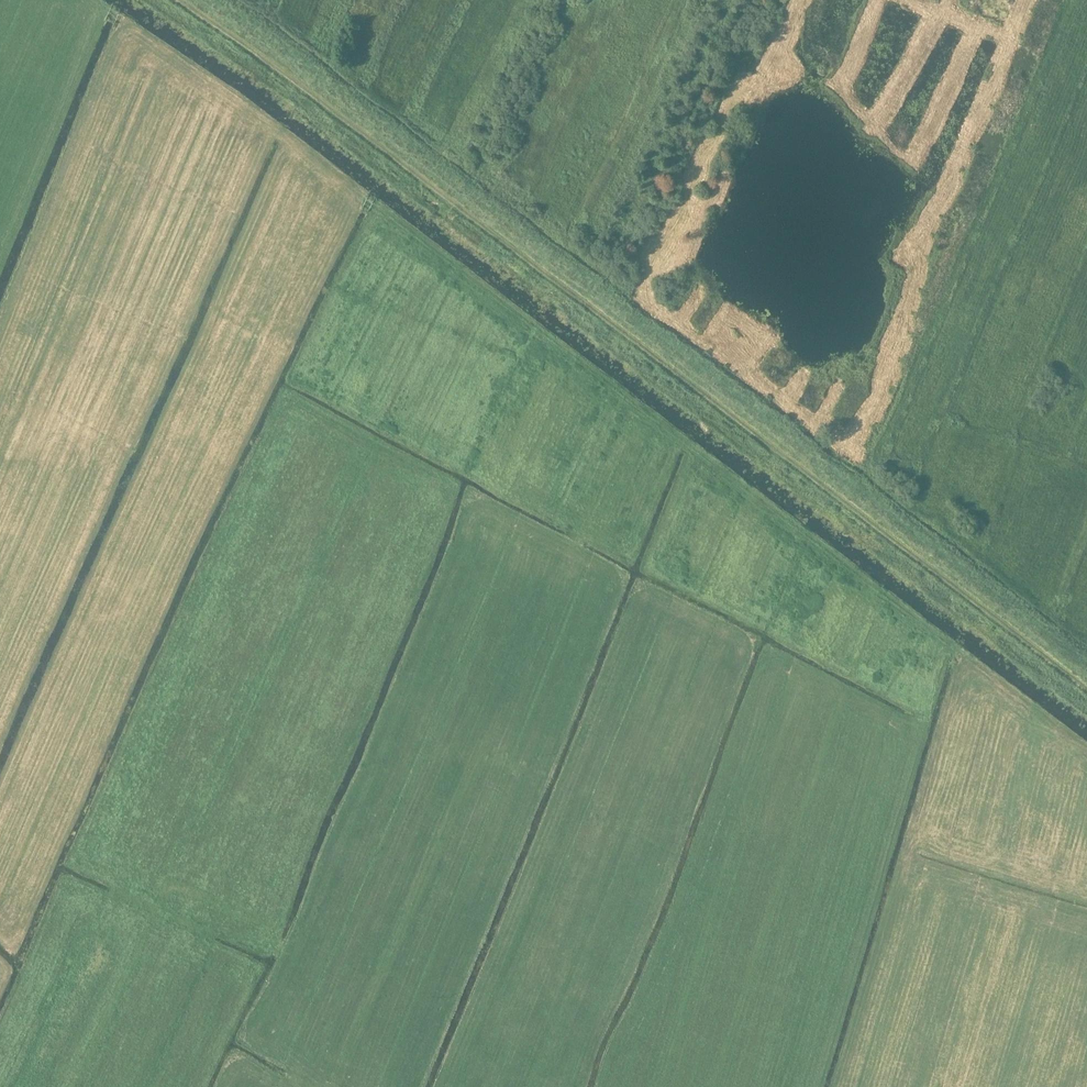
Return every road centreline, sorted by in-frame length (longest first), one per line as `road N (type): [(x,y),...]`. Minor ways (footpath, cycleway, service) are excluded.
road 1 (track): [(179,0),(1086,690)]

